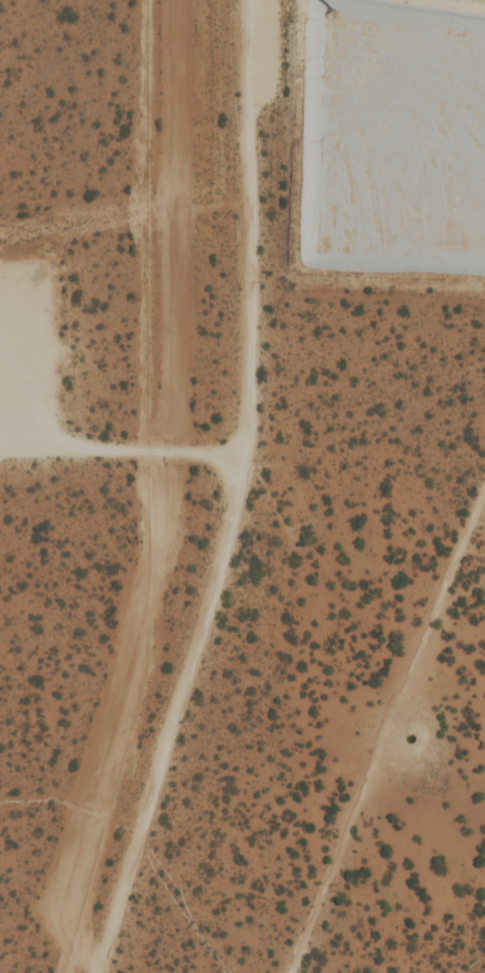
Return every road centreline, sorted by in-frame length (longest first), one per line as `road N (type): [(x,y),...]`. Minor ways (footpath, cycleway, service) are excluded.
road 1 (residential): [(105,972),(238,467),(242,0)]
road 2 (residential): [(296,972),(484,513)]
road 3 (residential): [(0,450),(238,467)]

